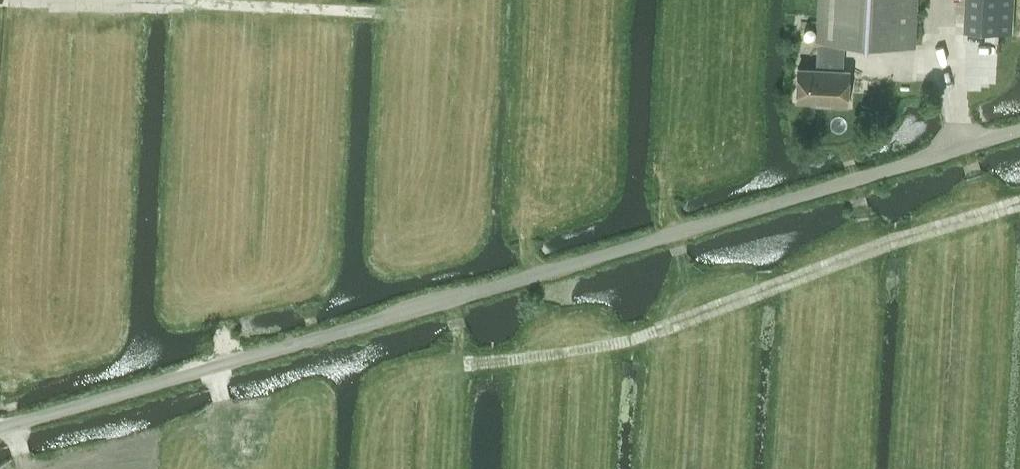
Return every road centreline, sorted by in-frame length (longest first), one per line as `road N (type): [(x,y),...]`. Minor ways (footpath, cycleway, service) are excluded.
road 1 (unclassified): [(0,427),(1019,128)]
road 2 (track): [(1019,204),(598,348),(456,366)]
road 3 (track): [(680,363),(680,230),(669,185),(680,0)]
road 4 (track): [(216,446),(224,212)]
road 5 (track): [(36,258),(35,319),(12,398),(21,456),(37,468)]
road 6 (track): [(320,150),(312,337)]
road 7 (track): [(537,98),(530,223),(540,271)]
road 8 (track): [(448,457),(459,340),(450,297)]
road 9 (track): [(319,8),(194,0)]

